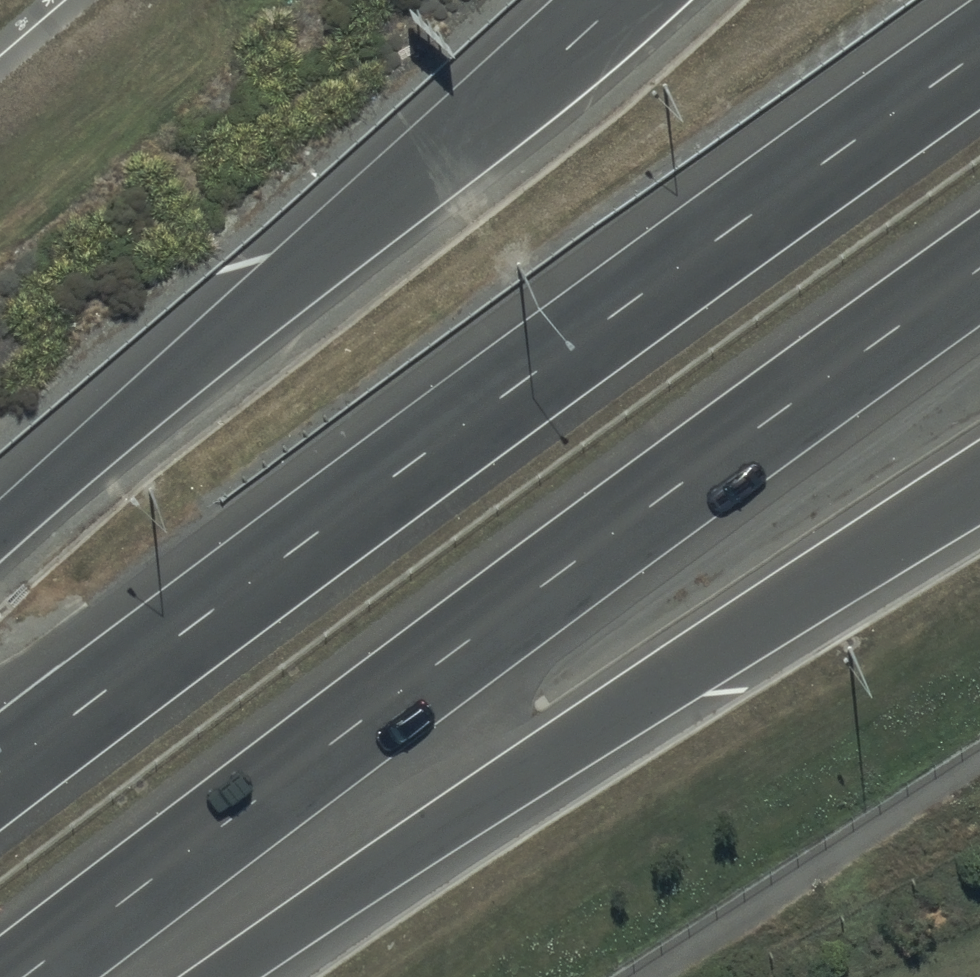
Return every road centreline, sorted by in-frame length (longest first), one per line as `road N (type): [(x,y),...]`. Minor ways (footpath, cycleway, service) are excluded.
road 1 (motorway): [(0,791),(498,402),(979,52)]
road 2 (motorway): [(979,272),(363,720),(29,976)]
road 3 (motorway): [(979,485),(222,976)]
road 4 (motorway): [(0,536),(623,0)]

